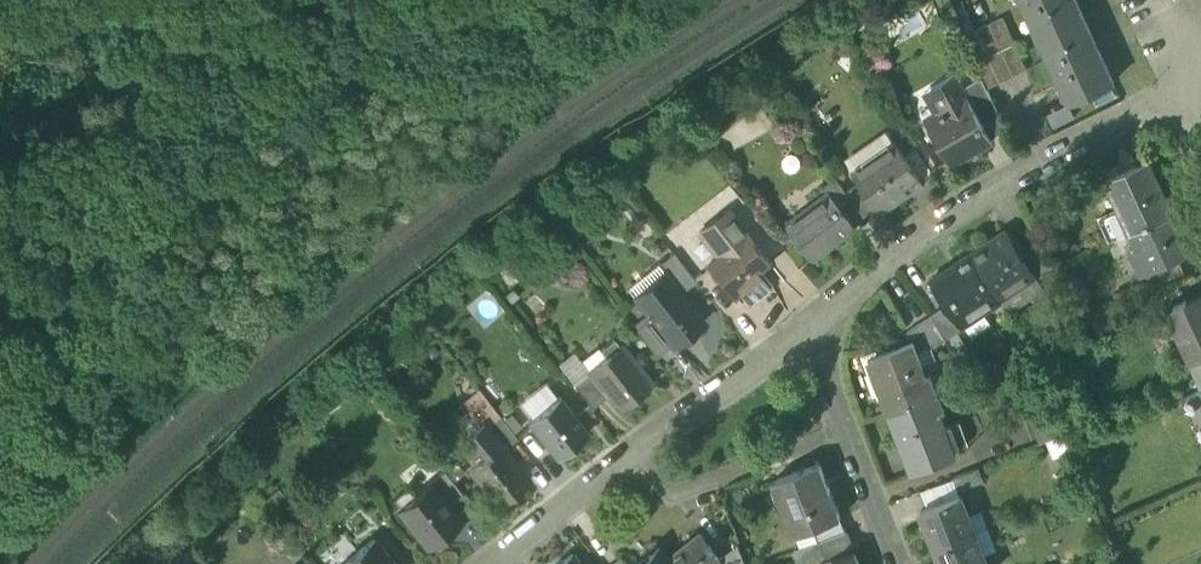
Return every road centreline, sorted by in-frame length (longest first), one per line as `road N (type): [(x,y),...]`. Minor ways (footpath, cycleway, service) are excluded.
road 1 (residential): [(814,319),(961,204),(1195,96)]
road 2 (residential): [(490,563),(814,319)]
road 3 (residential): [(814,319),(846,431),(898,563)]

